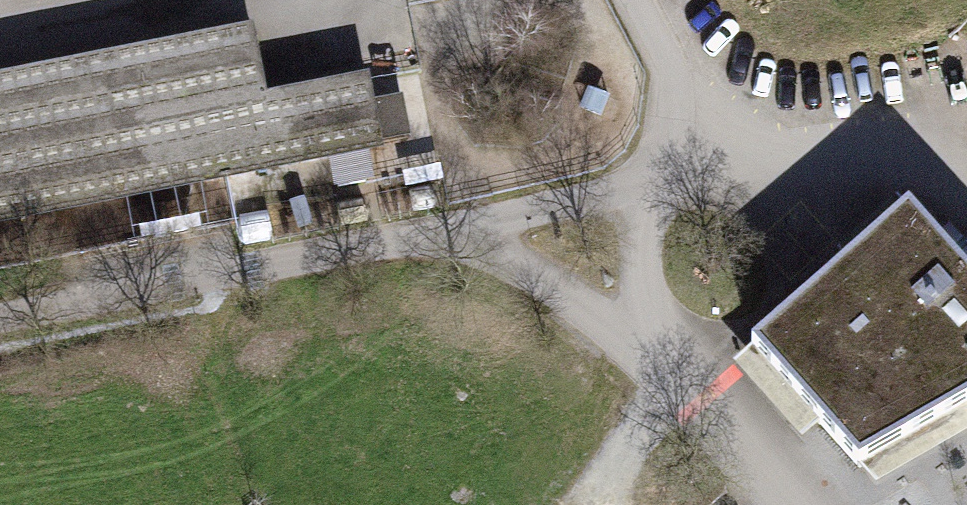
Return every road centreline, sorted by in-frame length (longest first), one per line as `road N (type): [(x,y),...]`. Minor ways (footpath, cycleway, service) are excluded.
road 1 (unclassified): [(966,177),(653,182),(351,260)]
road 2 (unclassified): [(809,504),(736,408),(541,303),(351,260)]
road 3 (track): [(652,363),(646,286),(667,57),(637,0)]
road 4 (unclassified): [(351,260),(0,327)]

